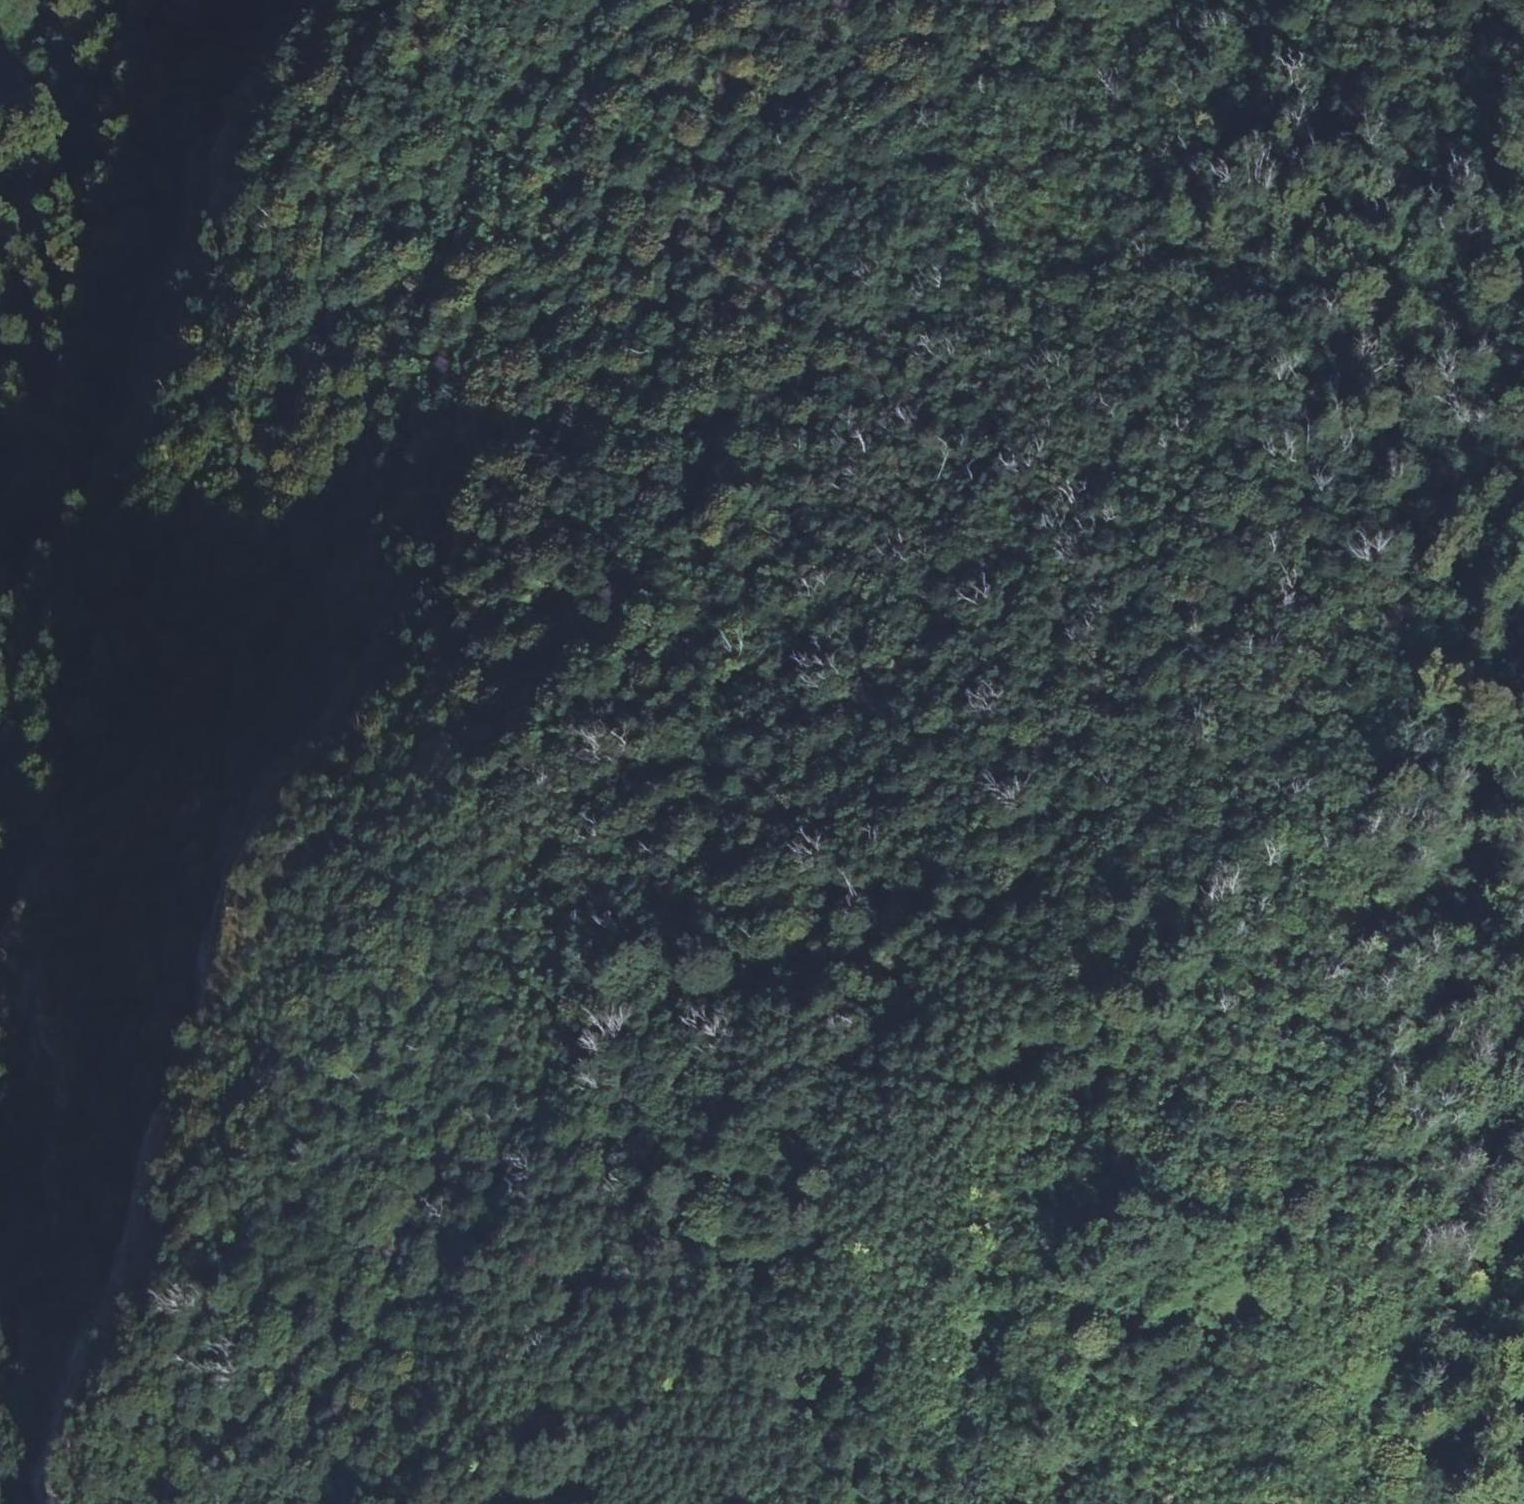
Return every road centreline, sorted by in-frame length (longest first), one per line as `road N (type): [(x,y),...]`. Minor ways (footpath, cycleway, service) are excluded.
road 1 (track): [(1487,1503),(1369,1421),(1307,1334),(1272,1313),(1148,1334),(1094,1367),(1074,1404),(1074,1464),(1061,1503)]

